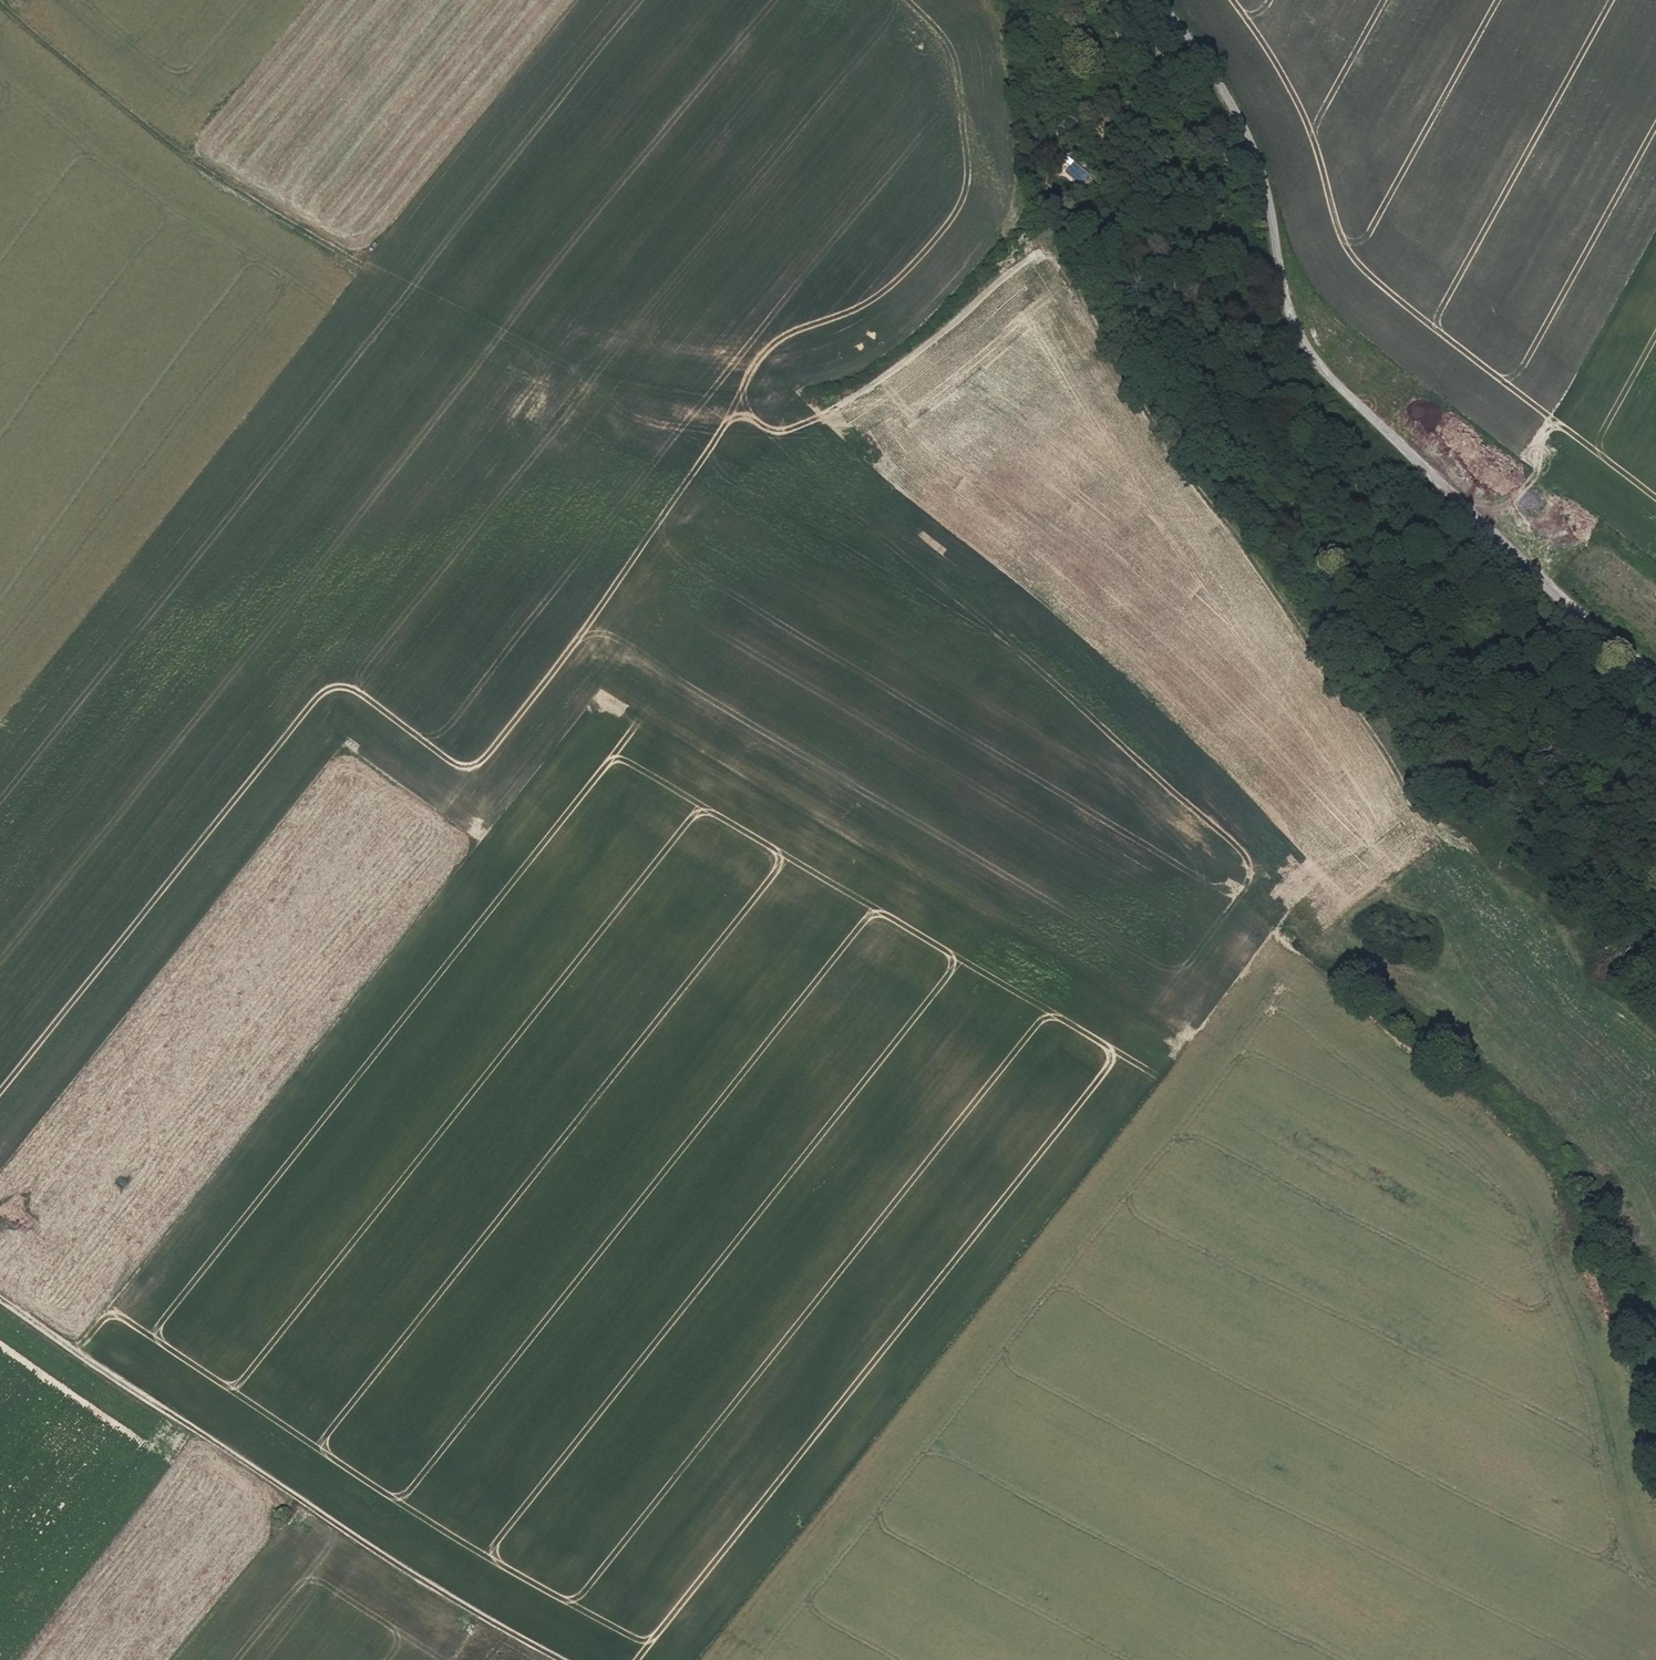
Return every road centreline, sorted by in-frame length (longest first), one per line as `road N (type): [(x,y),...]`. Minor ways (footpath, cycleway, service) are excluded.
road 1 (unclassified): [(1153,0),(1245,136),(1282,305),(1315,364),(1508,555),(1655,672)]
road 2 (track): [(564,1659),(272,1481),(0,1298)]

